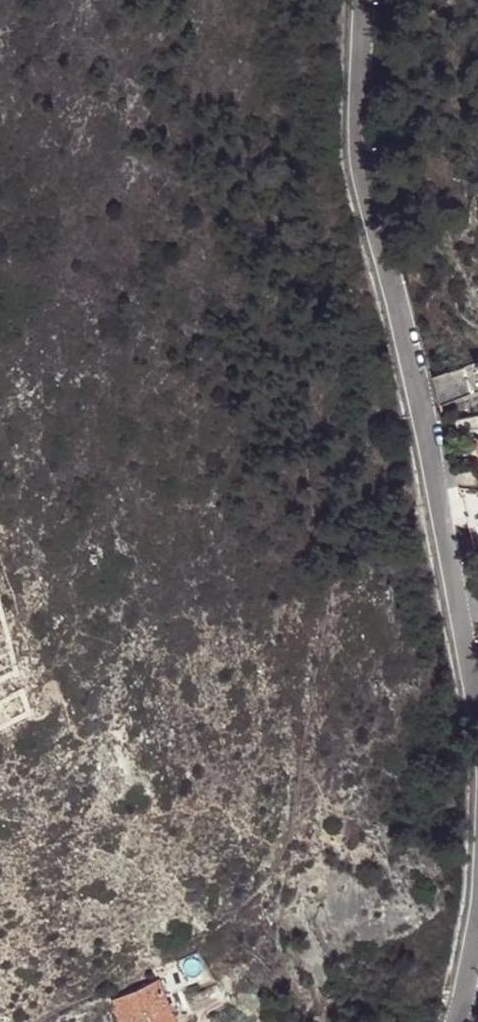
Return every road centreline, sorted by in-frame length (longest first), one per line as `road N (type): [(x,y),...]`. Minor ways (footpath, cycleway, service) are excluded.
road 1 (residential): [(477,712),(364,186),(364,0)]
road 2 (residential): [(458,1021),(477,901)]

